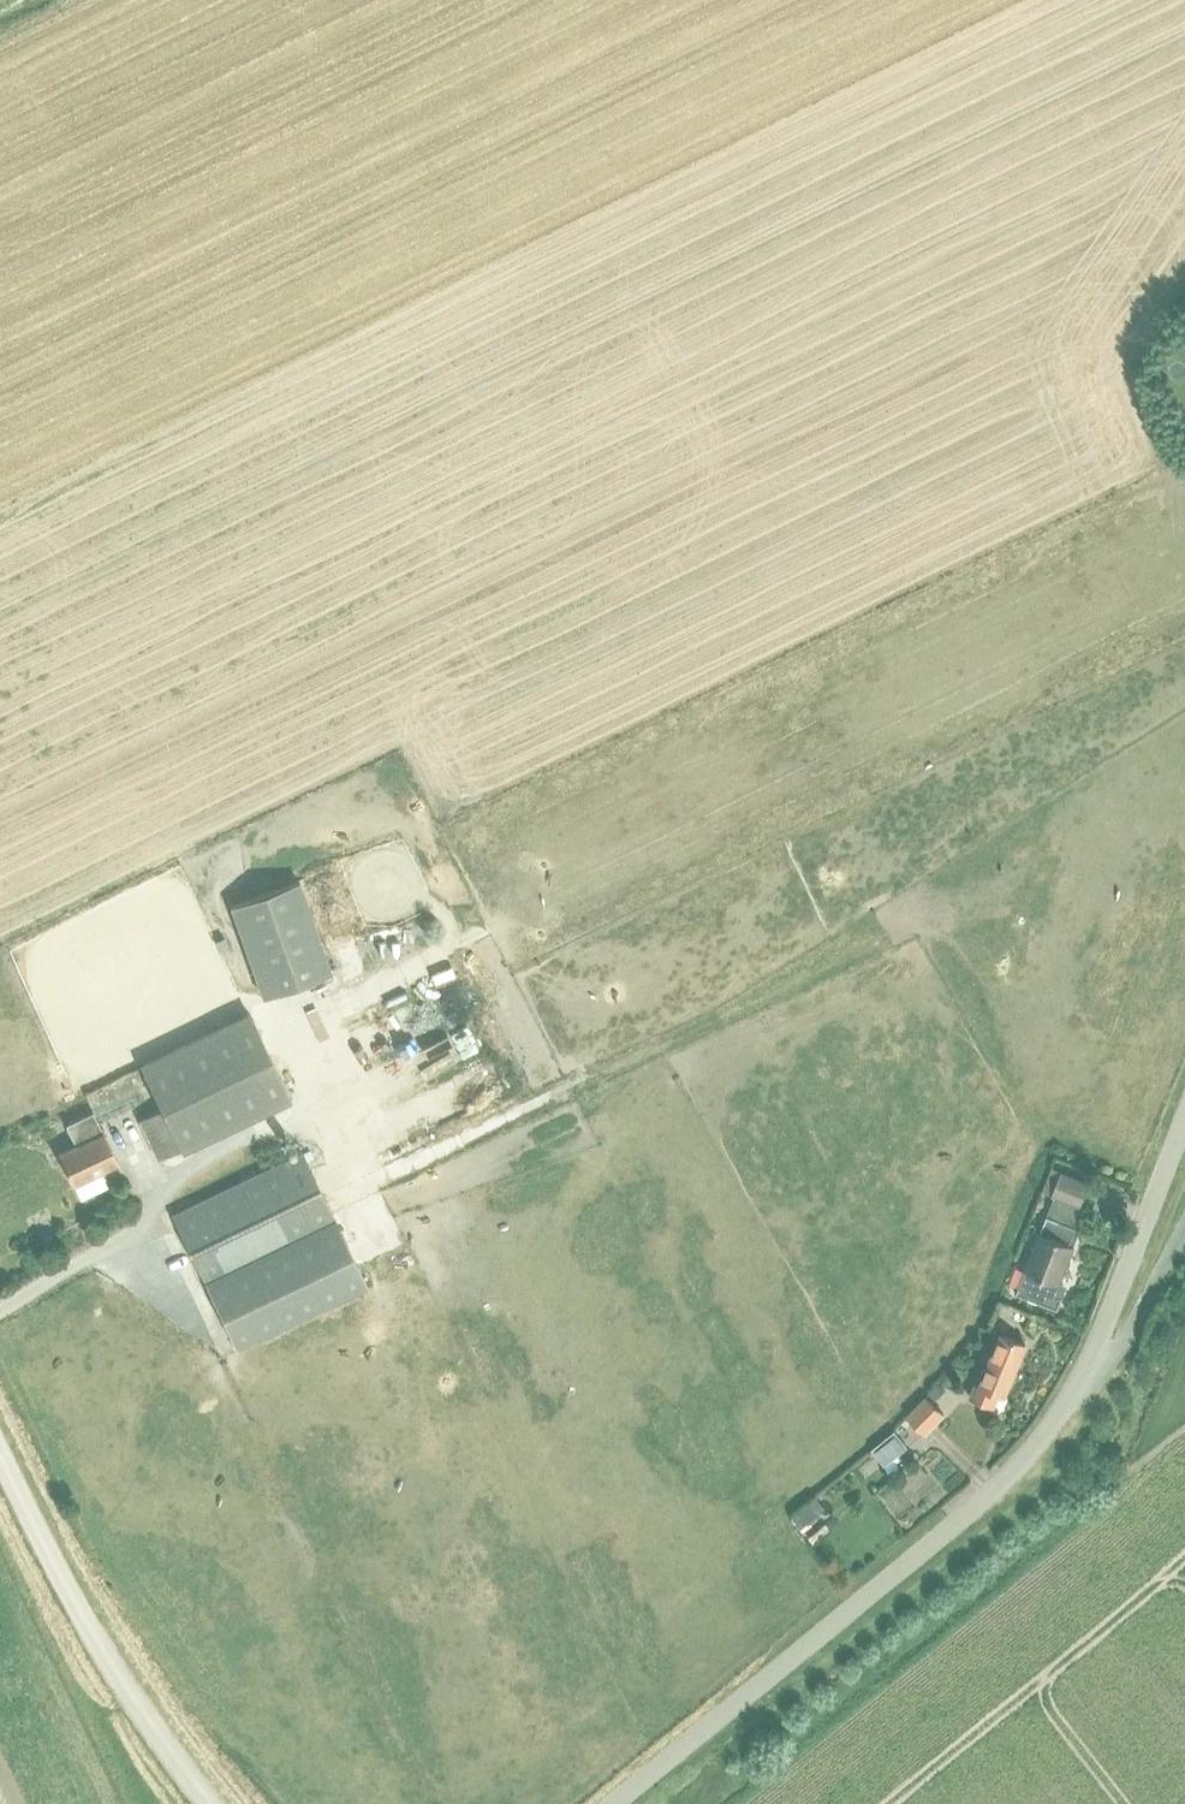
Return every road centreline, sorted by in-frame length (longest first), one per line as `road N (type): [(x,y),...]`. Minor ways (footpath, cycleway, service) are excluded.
road 1 (unclassified): [(616,1803),(823,1637),(1021,1462),(1075,1386),(1184,1113)]
road 2 (tertiary): [(210,1803),(96,1660),(0,1447)]

